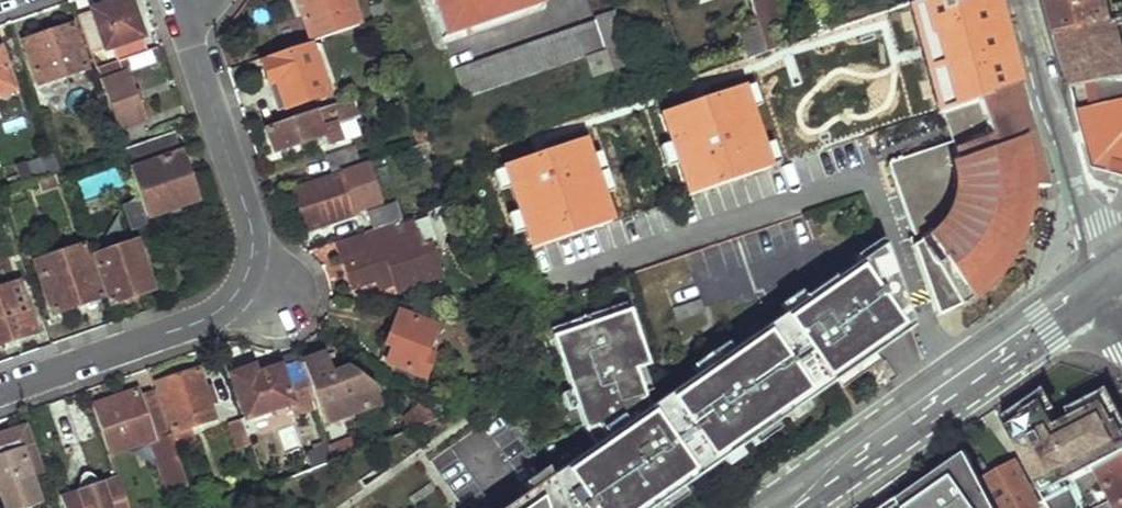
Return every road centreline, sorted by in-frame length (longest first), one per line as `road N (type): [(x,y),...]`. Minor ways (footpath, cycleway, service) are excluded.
road 1 (residential): [(187,0),(194,48),(250,221),(254,254),(239,291),(207,319),(0,392)]
road 2 (primary): [(1105,285),(779,507)]
road 3 (tertiary): [(1105,285),(1019,0)]

